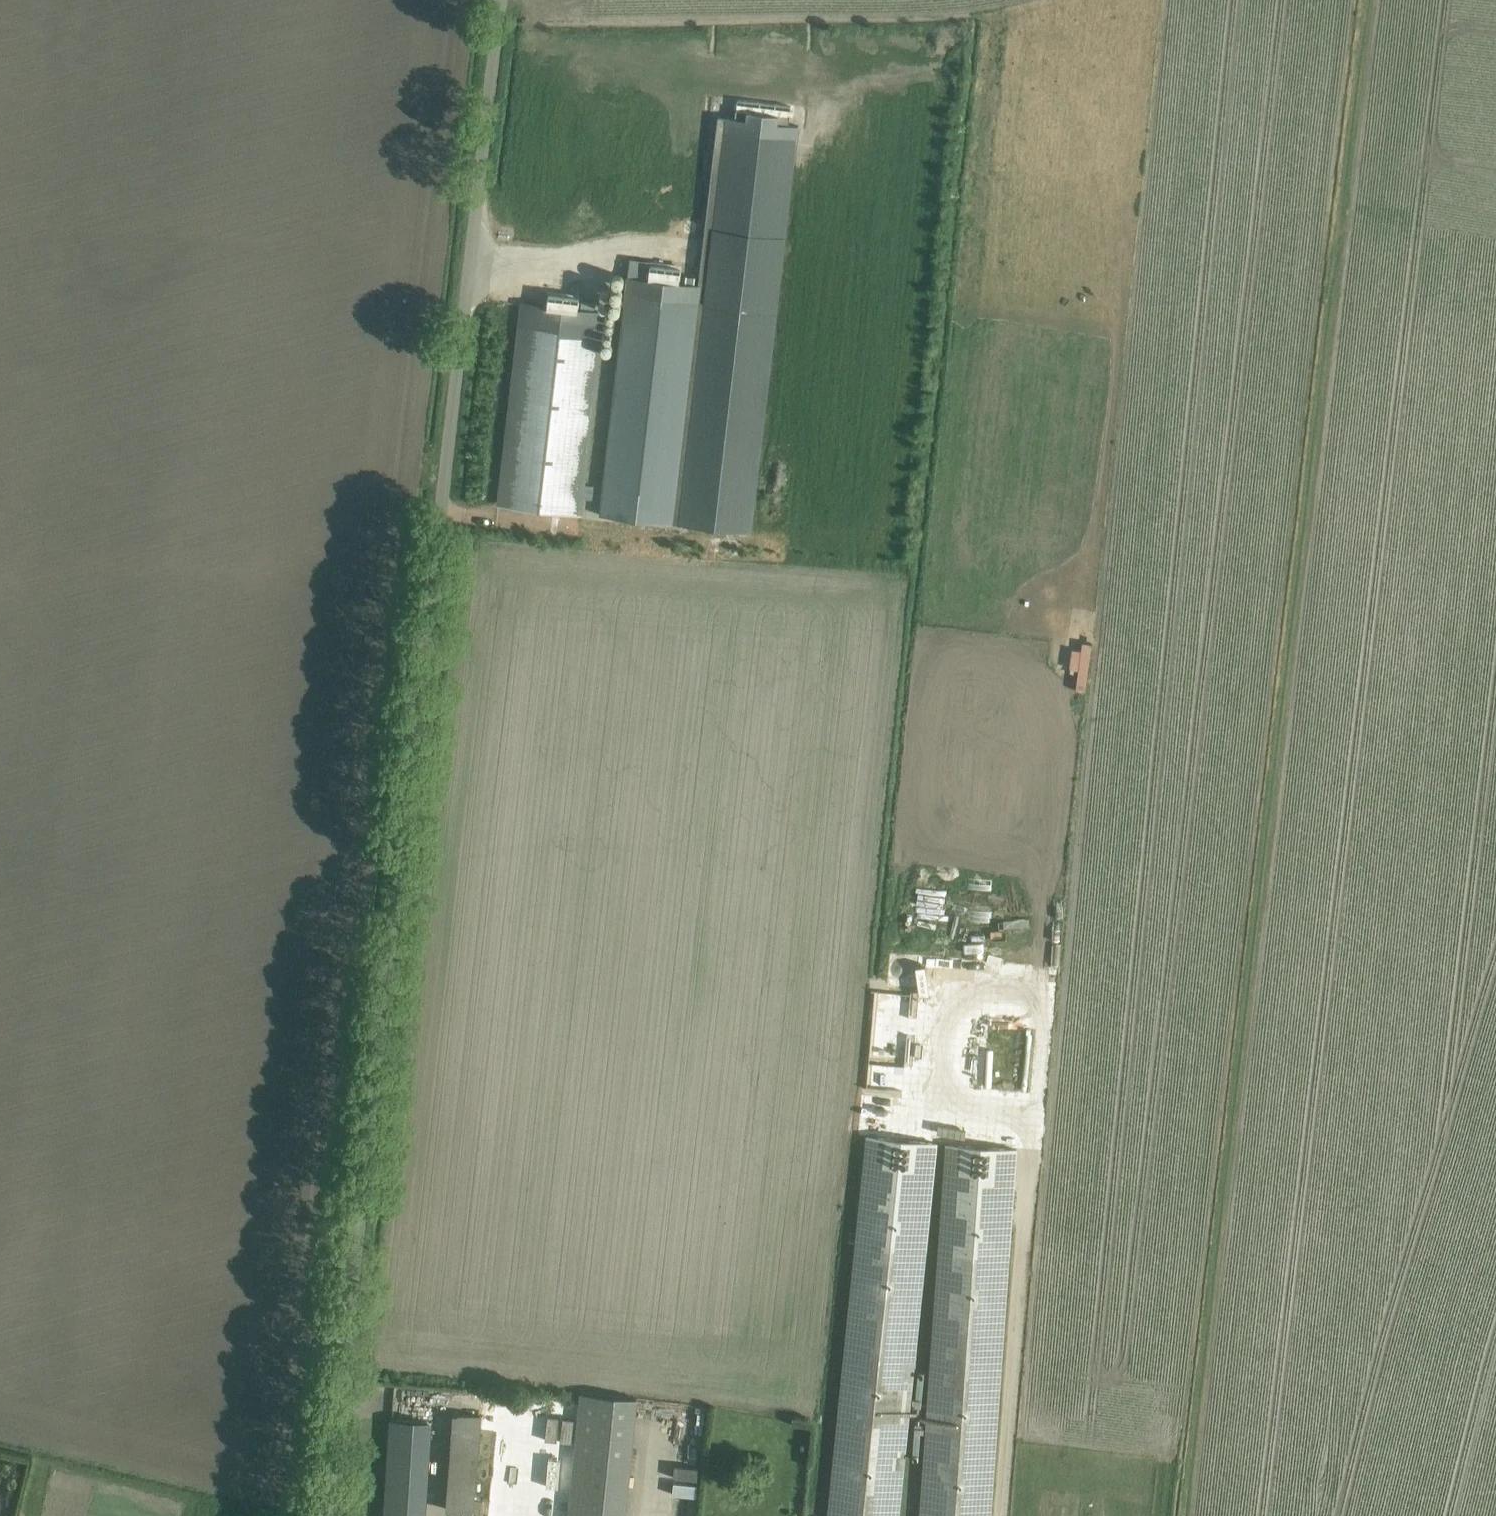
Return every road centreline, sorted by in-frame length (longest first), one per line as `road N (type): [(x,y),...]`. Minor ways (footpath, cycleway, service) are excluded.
road 1 (unclassified): [(326,1515),(500,0)]

